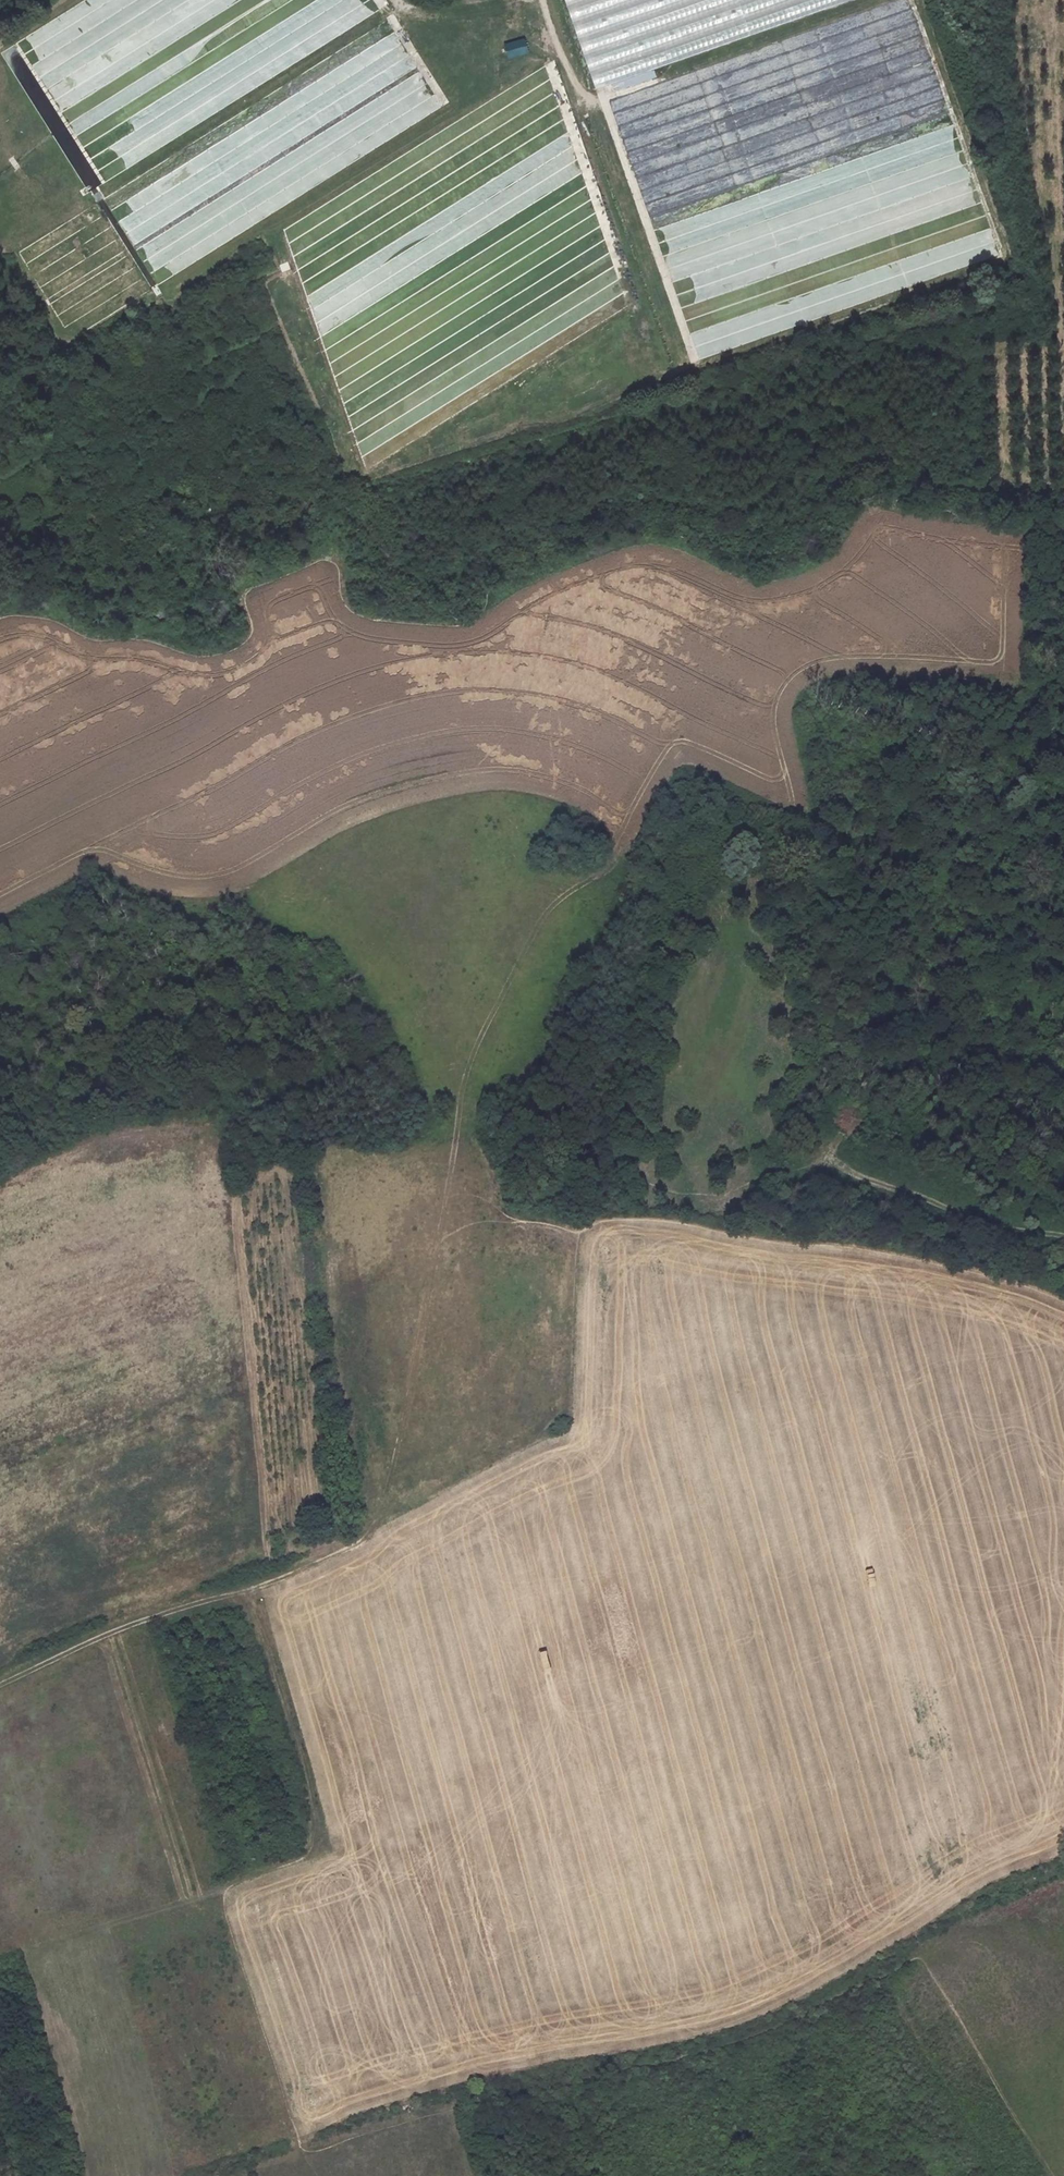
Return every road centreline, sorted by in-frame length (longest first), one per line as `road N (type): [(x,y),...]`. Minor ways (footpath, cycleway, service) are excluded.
road 1 (track): [(375,1523),(421,1339),(466,1077),(400,937),(369,908),(310,889)]
road 2 (track): [(543,0),(577,88),(605,104),(702,383)]
road 3 (track): [(0,1685),(139,1623),(238,1594),(349,1548),(375,1523)]
road 4 (track): [(1063,1239),(864,1177),(832,1154),(839,1129)]
road 5 (track): [(466,1077),(539,921),(604,872)]

